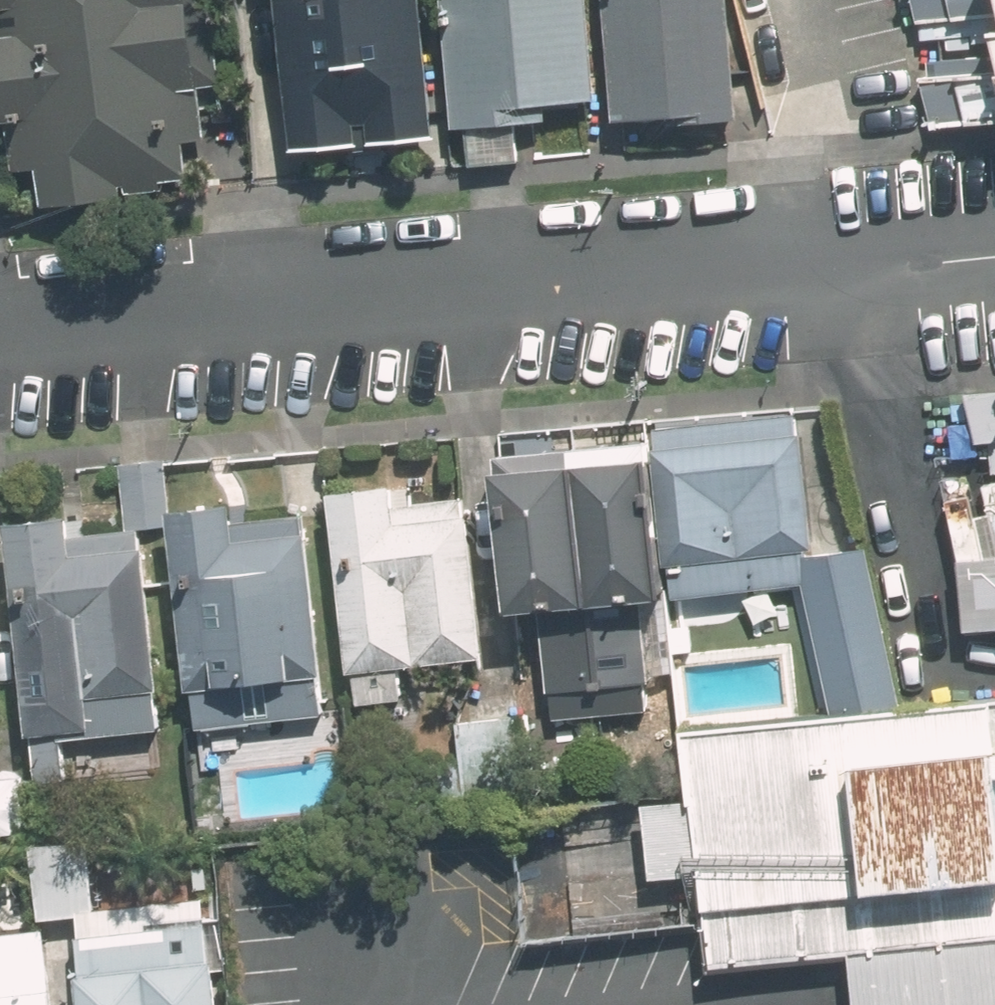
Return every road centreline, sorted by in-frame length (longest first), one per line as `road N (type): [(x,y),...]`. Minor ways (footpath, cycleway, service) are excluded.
road 1 (residential): [(994,255),(0,343)]

